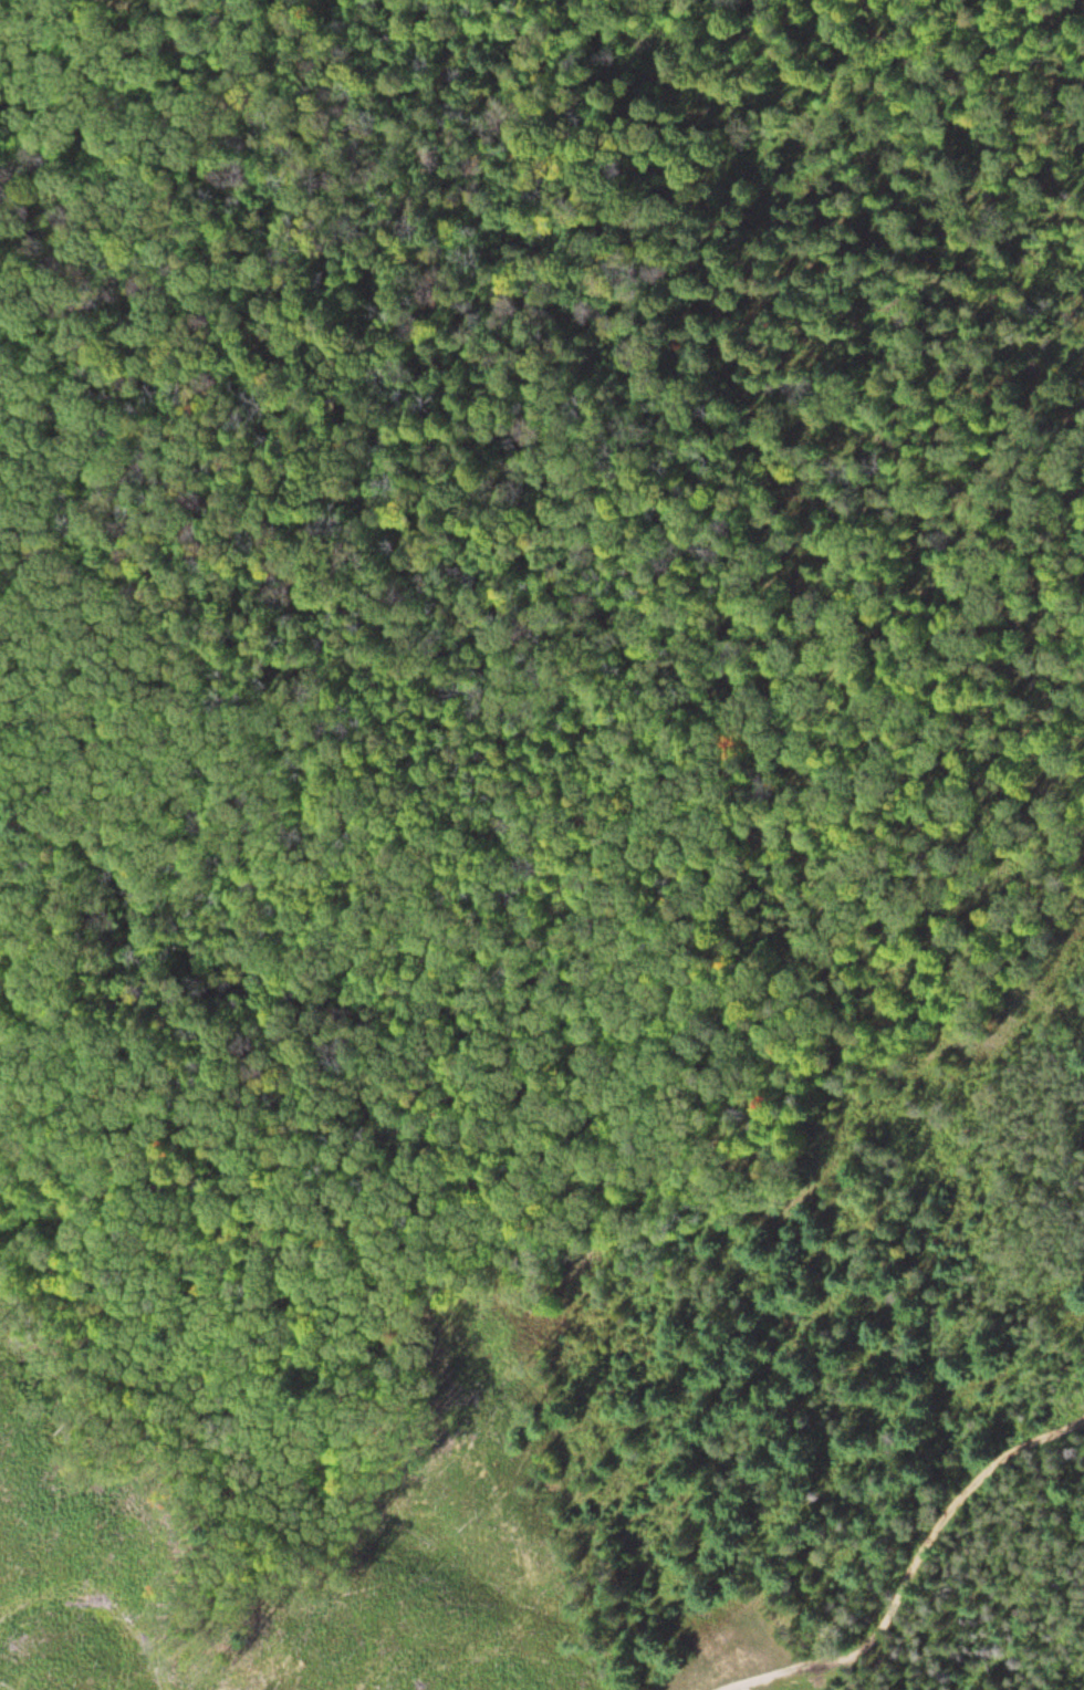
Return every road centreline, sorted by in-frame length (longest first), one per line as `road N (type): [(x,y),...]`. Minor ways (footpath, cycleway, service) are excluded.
road 1 (track): [(1083,1422),(1005,1458),(919,1562),(869,1644),(756,1689)]
road 2 (track): [(1083,4),(974,77),(907,70),(804,0)]

